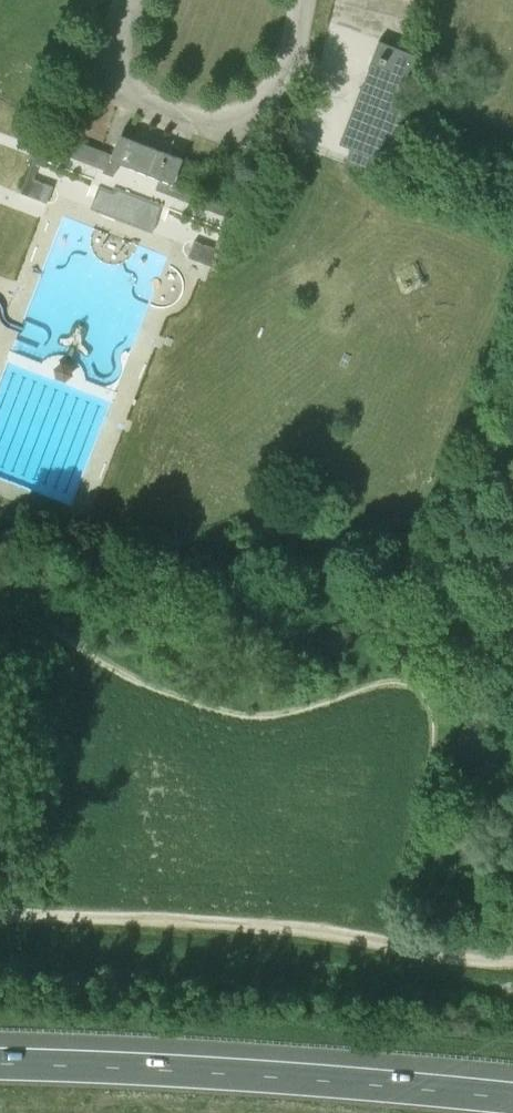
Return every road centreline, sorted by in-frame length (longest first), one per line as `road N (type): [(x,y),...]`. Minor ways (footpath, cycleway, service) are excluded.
road 1 (track): [(0,918),(512,961)]
road 2 (motorway): [(512,1095),(0,1062)]
road 3 (unclassified): [(130,0),(115,40),(122,77),(149,103),(210,120),(237,116),(268,95),(287,59),(302,0)]

